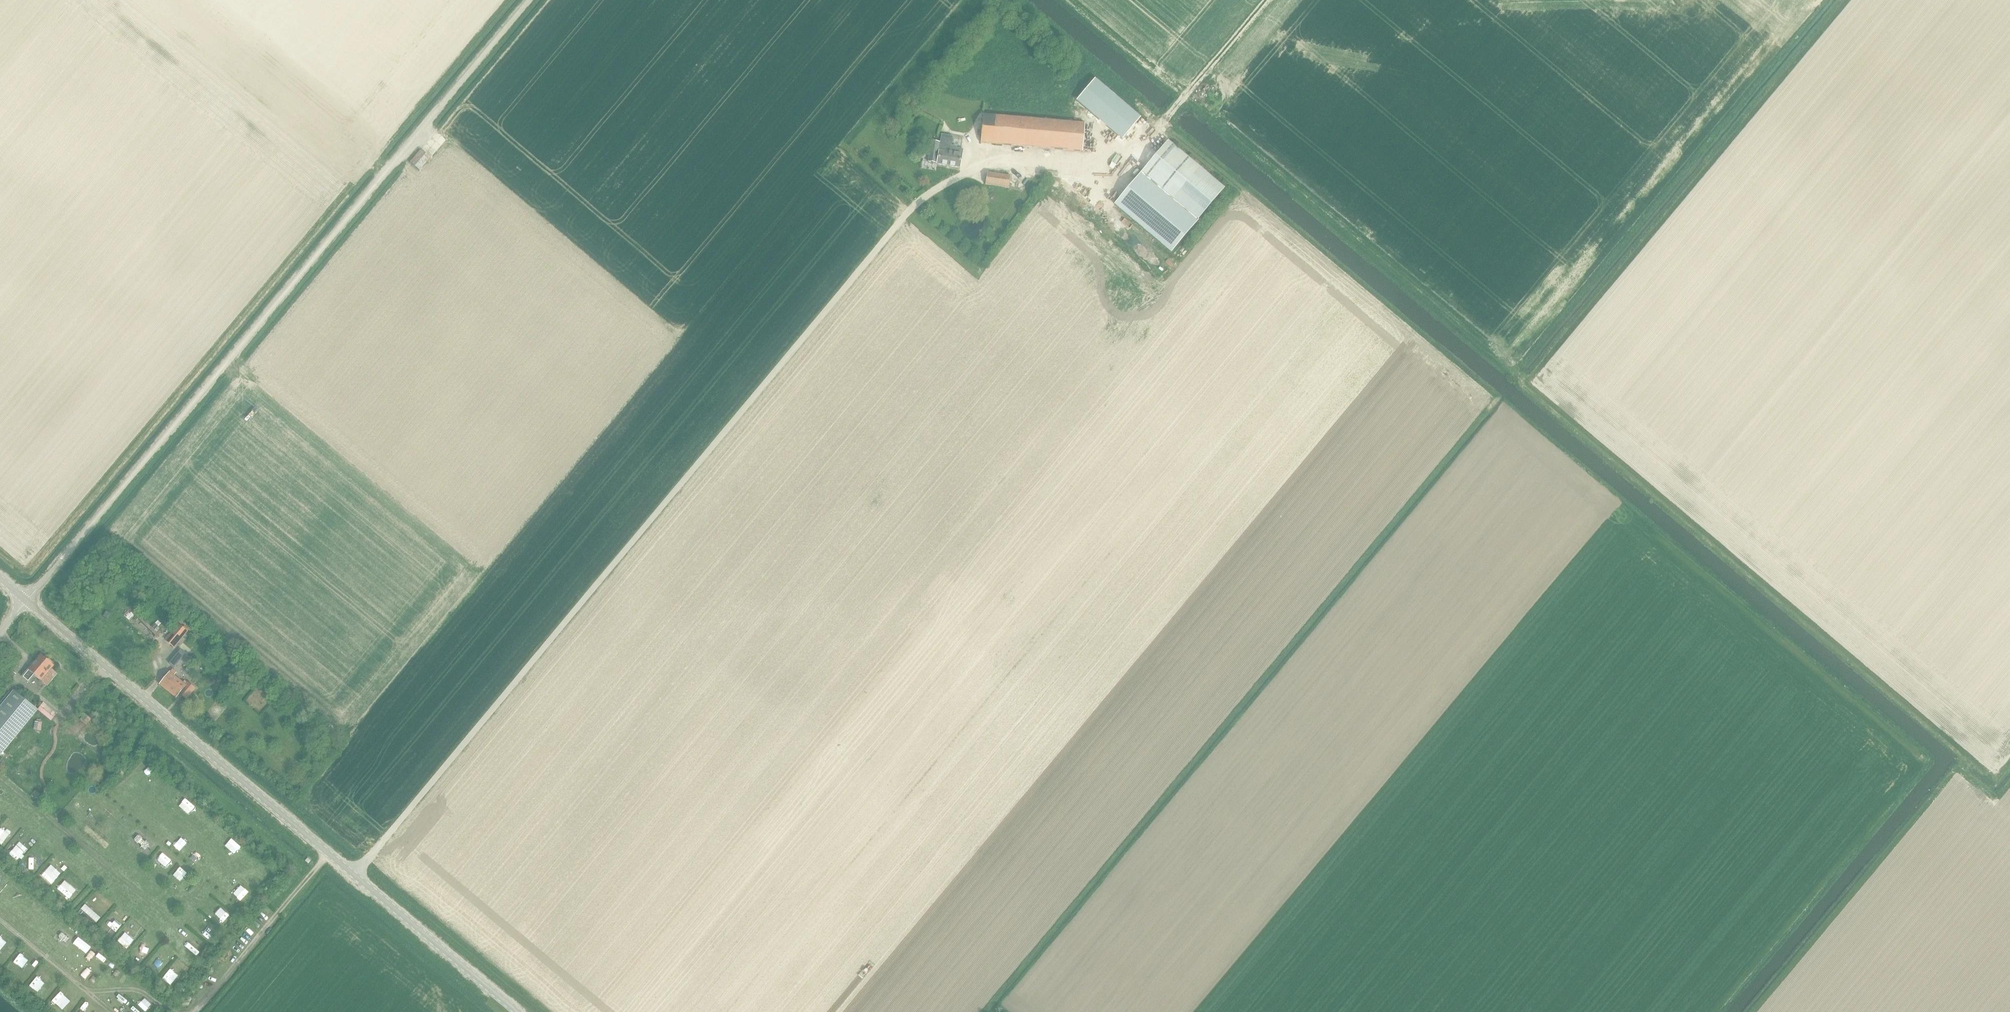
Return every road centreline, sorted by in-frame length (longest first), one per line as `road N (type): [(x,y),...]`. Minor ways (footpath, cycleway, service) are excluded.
road 1 (unclassified): [(355,875),(912,205),(961,176)]
road 2 (unclassified): [(26,601),(530,0)]
road 3 (tertiary): [(355,875),(26,601)]
road 4 (tertiary): [(518,1011),(355,875)]
road 5 (track): [(1155,130),(1264,0)]

